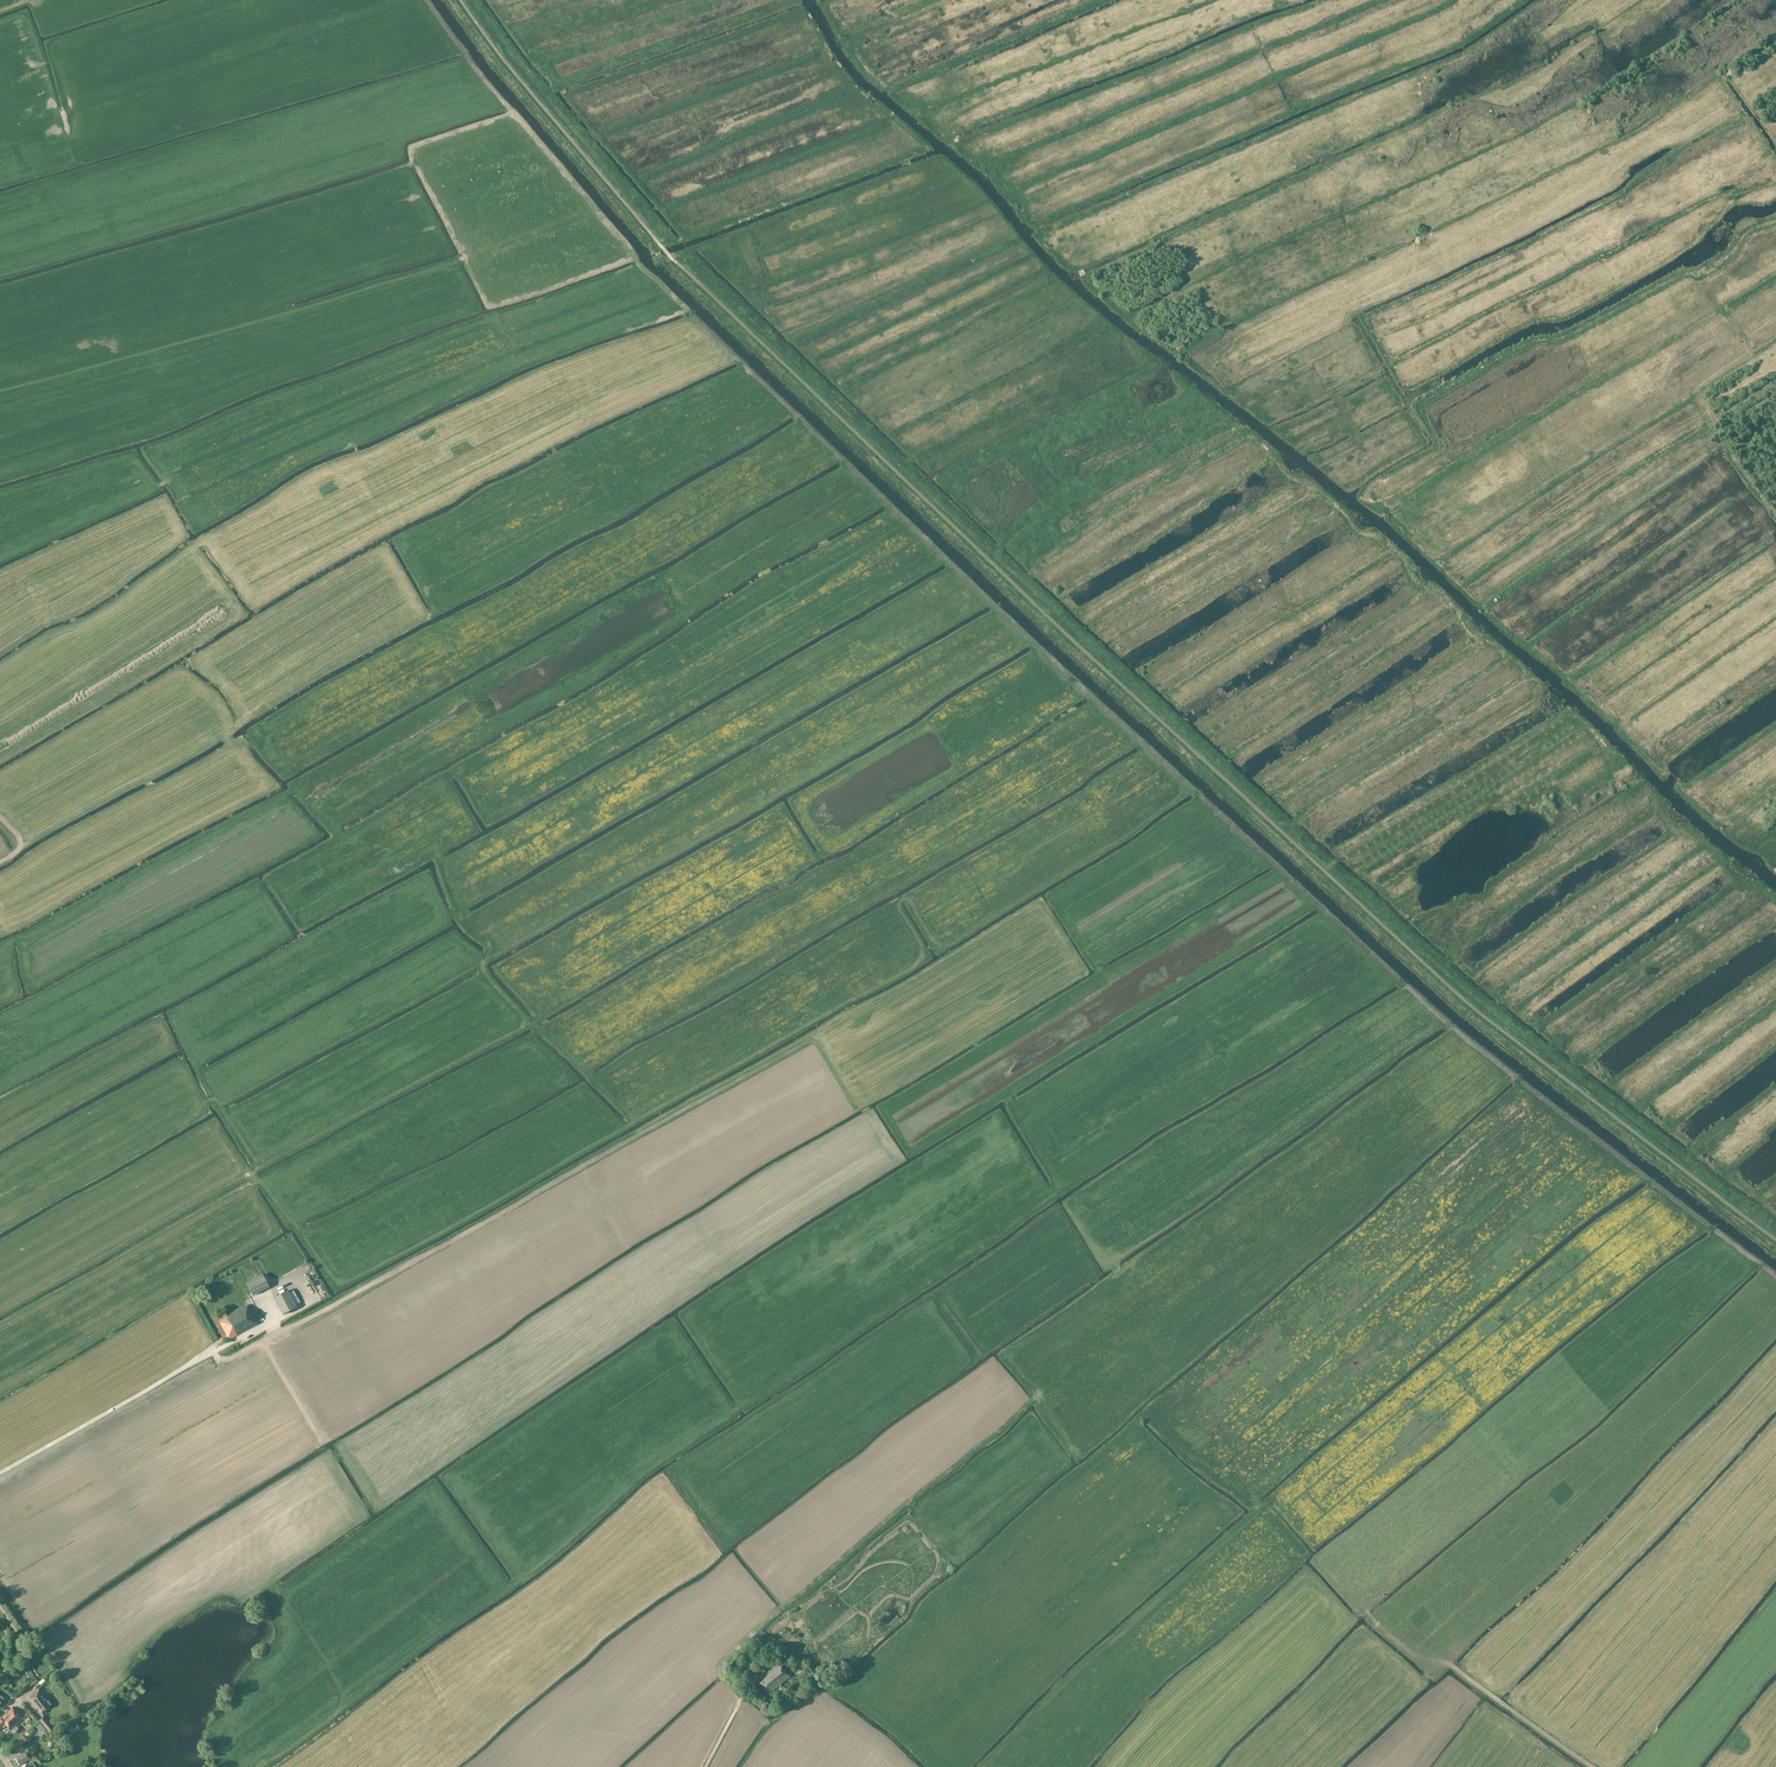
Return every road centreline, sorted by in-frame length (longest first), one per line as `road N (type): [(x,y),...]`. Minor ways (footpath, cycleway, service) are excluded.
road 1 (track): [(777,1610),(718,1668),(740,1702)]

